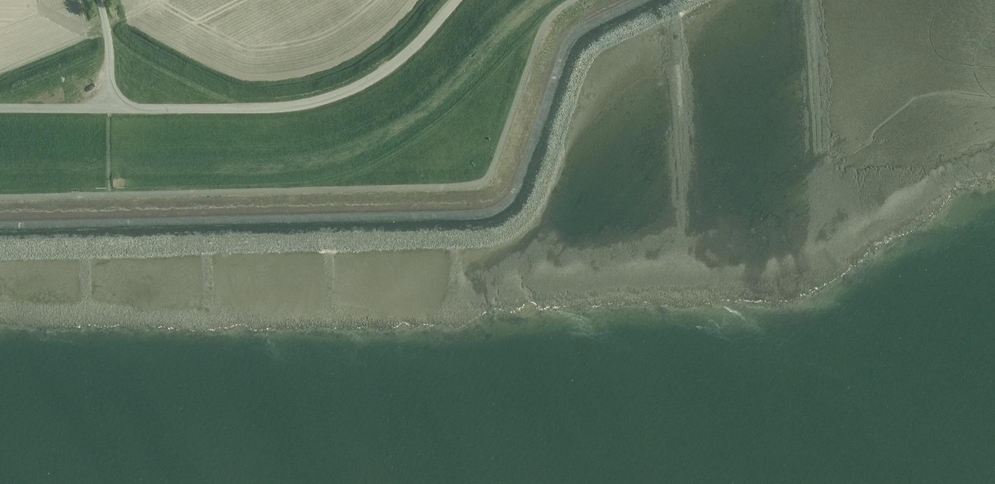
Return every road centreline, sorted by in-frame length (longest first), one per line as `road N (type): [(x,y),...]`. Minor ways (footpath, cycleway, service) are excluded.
road 1 (unclassified): [(111,107),(270,111),(331,102),(370,90),(468,0)]

